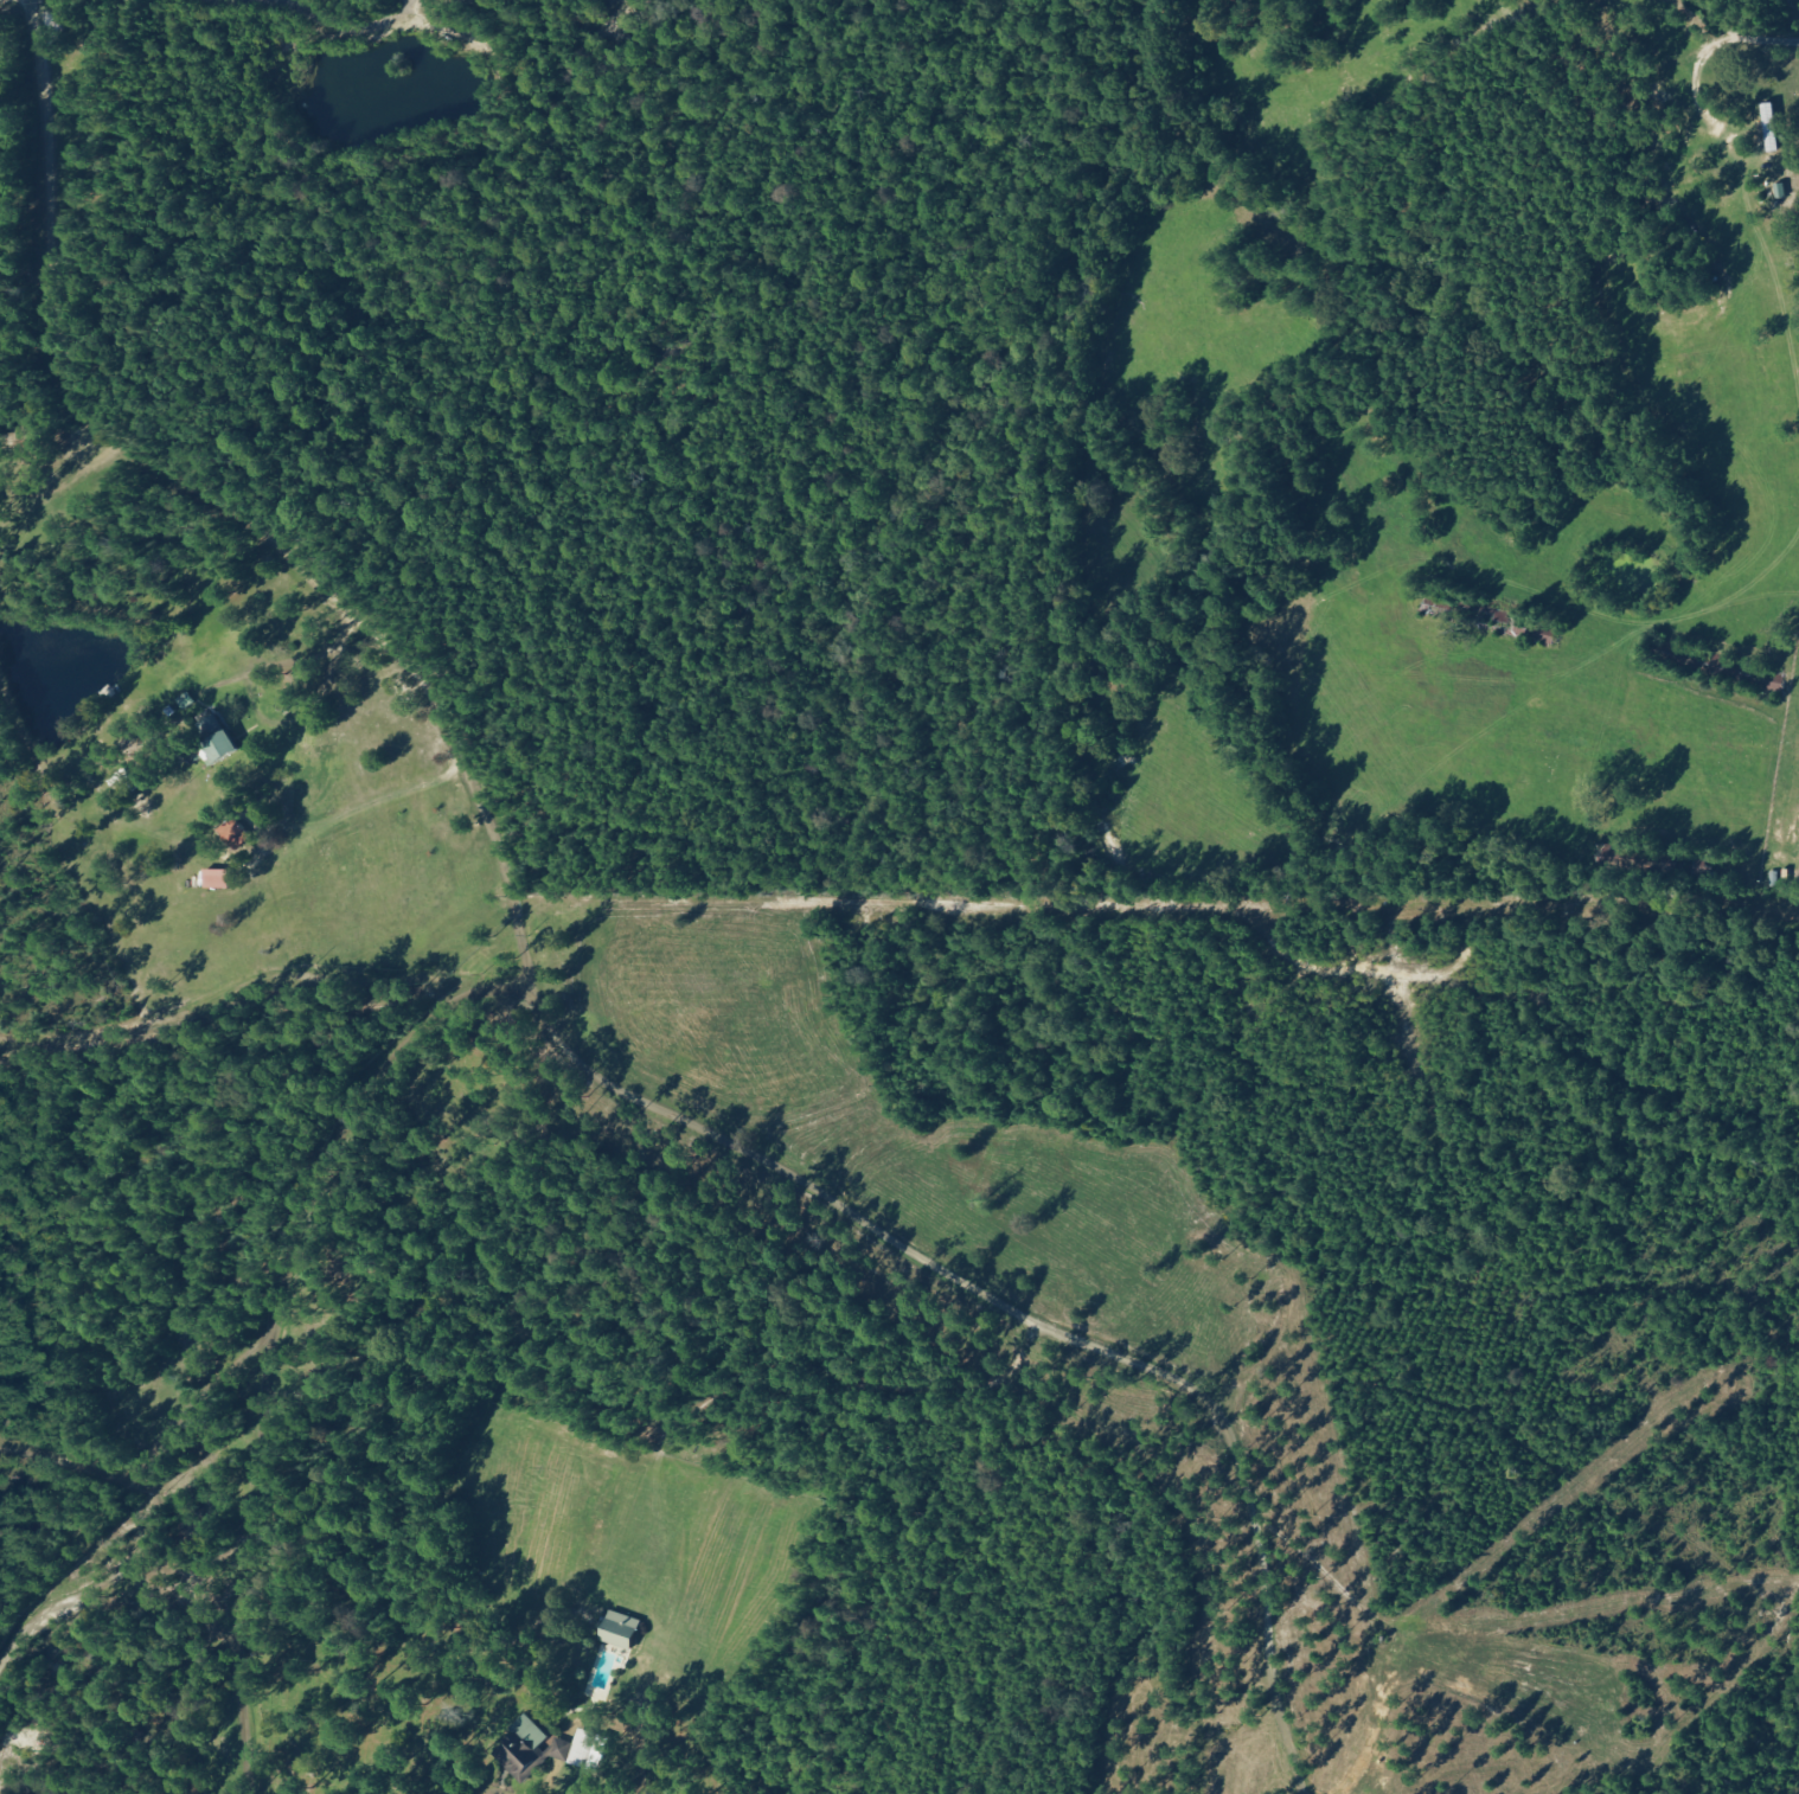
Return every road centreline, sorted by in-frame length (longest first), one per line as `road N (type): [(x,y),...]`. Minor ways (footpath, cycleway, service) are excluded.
road 1 (residential): [(1185,1793),(1131,1404),(1054,1303),(613,1079),(494,979),(460,902),(395,684),(300,583),(77,476),(6,359),(2,0)]

